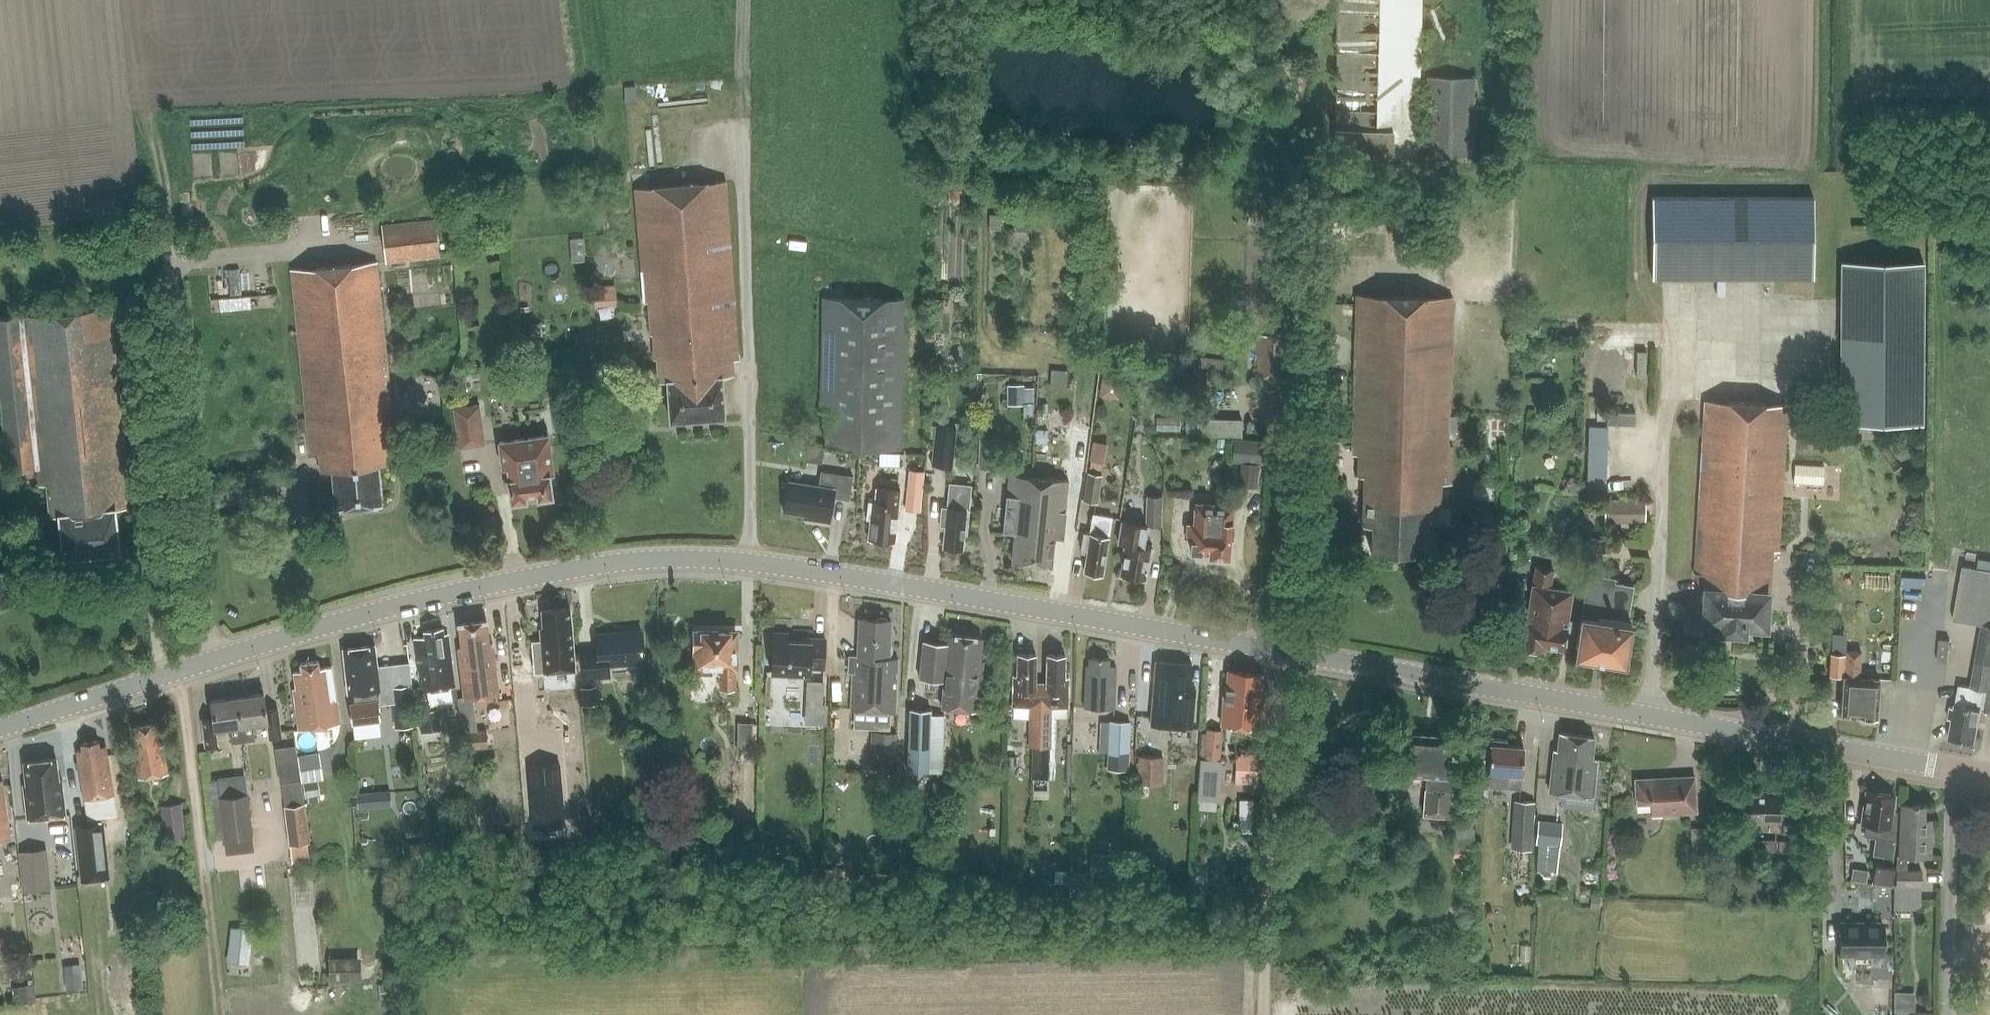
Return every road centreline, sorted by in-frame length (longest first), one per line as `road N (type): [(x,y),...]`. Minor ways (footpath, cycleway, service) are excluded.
road 1 (tertiary): [(1311,659),(811,575),(633,565),(352,621),(0,730)]
road 2 (tertiary): [(1955,769),(1311,659)]
road 3 (unclassified): [(1311,659),(1323,145)]
road 4 (residential): [(1955,769),(1948,1014)]

